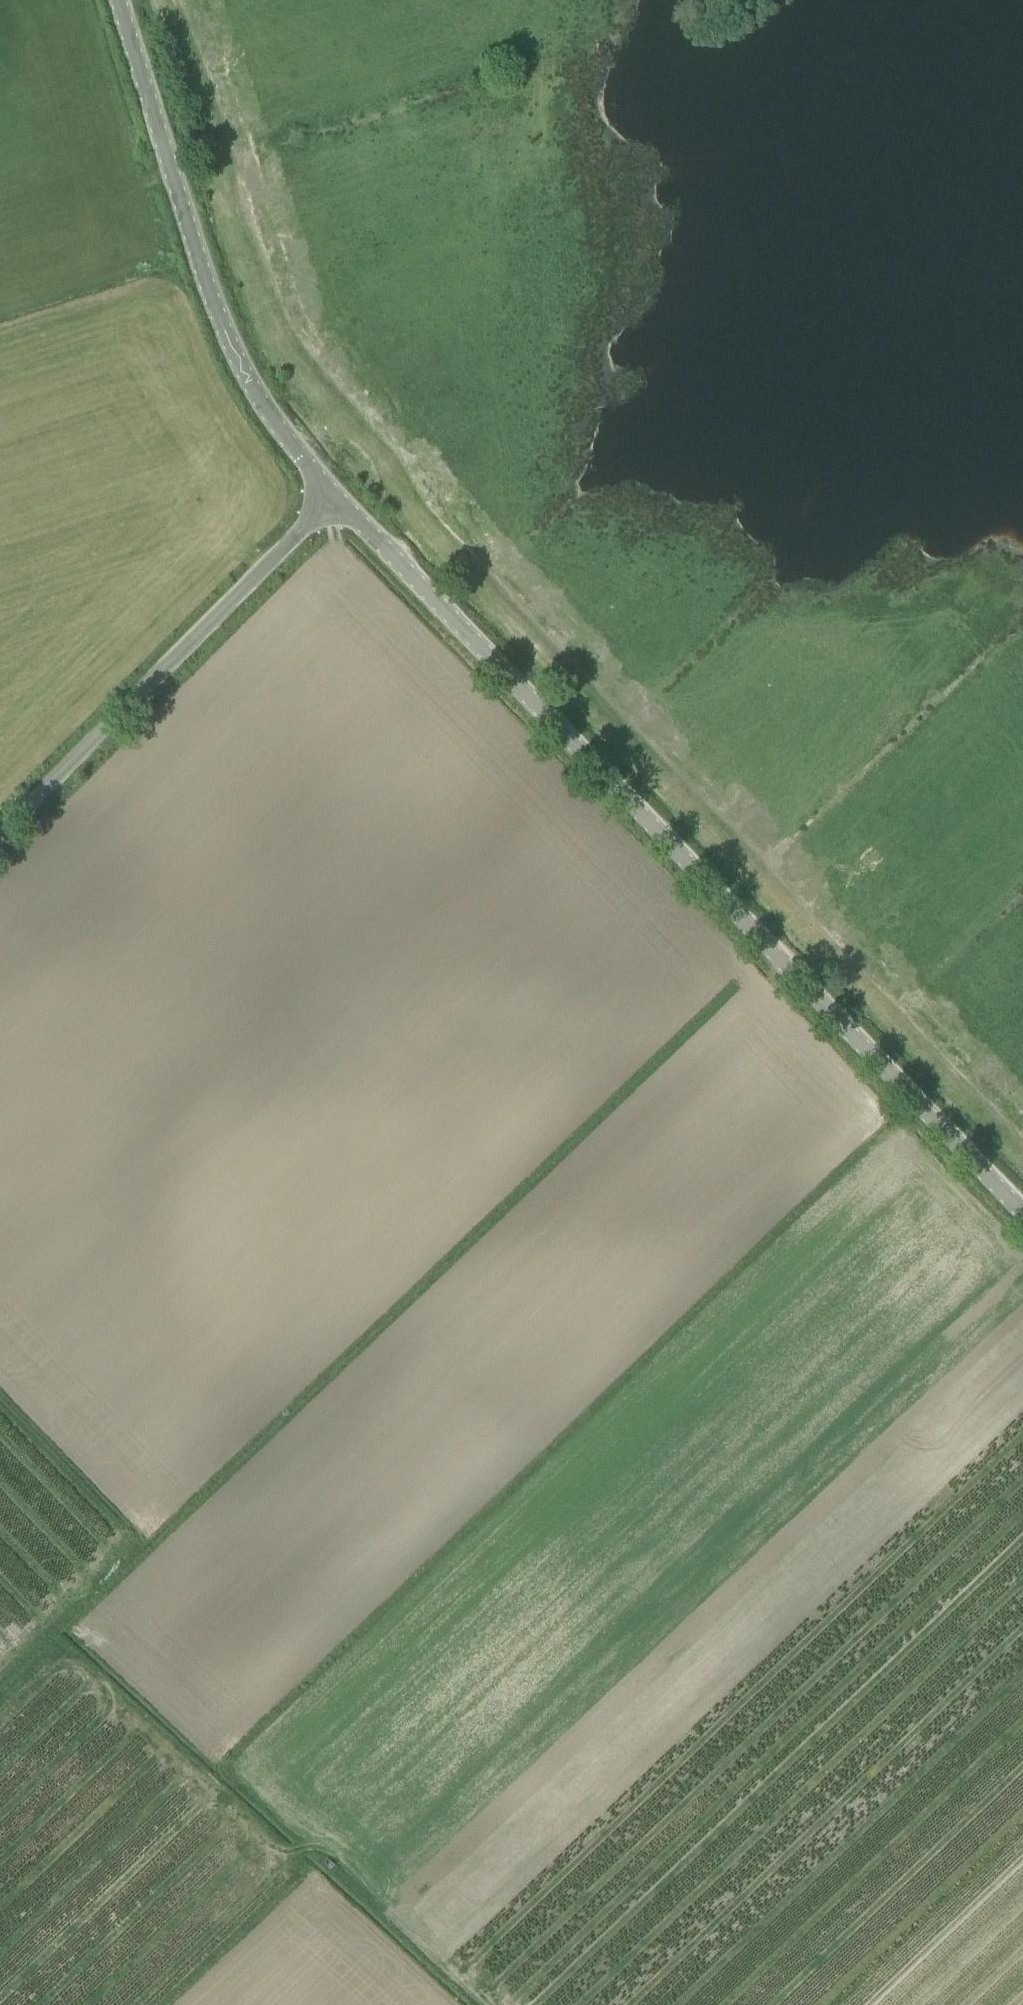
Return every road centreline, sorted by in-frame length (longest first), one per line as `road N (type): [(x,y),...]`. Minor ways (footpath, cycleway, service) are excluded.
road 1 (unclassified): [(1022,1212),(313,483)]
road 2 (unclassified): [(313,483),(257,398),(217,314),(113,0)]
road 3 (unclassified): [(0,812),(260,554),(313,483)]

